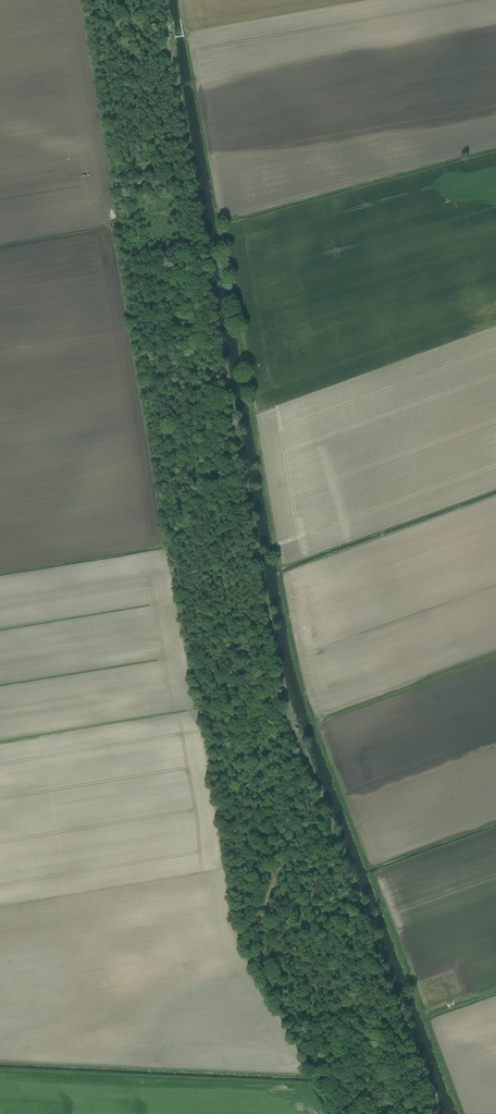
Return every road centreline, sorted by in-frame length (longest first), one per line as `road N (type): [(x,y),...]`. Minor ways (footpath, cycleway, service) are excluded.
road 1 (track): [(441,1113),(295,730),(233,418),(165,0)]

